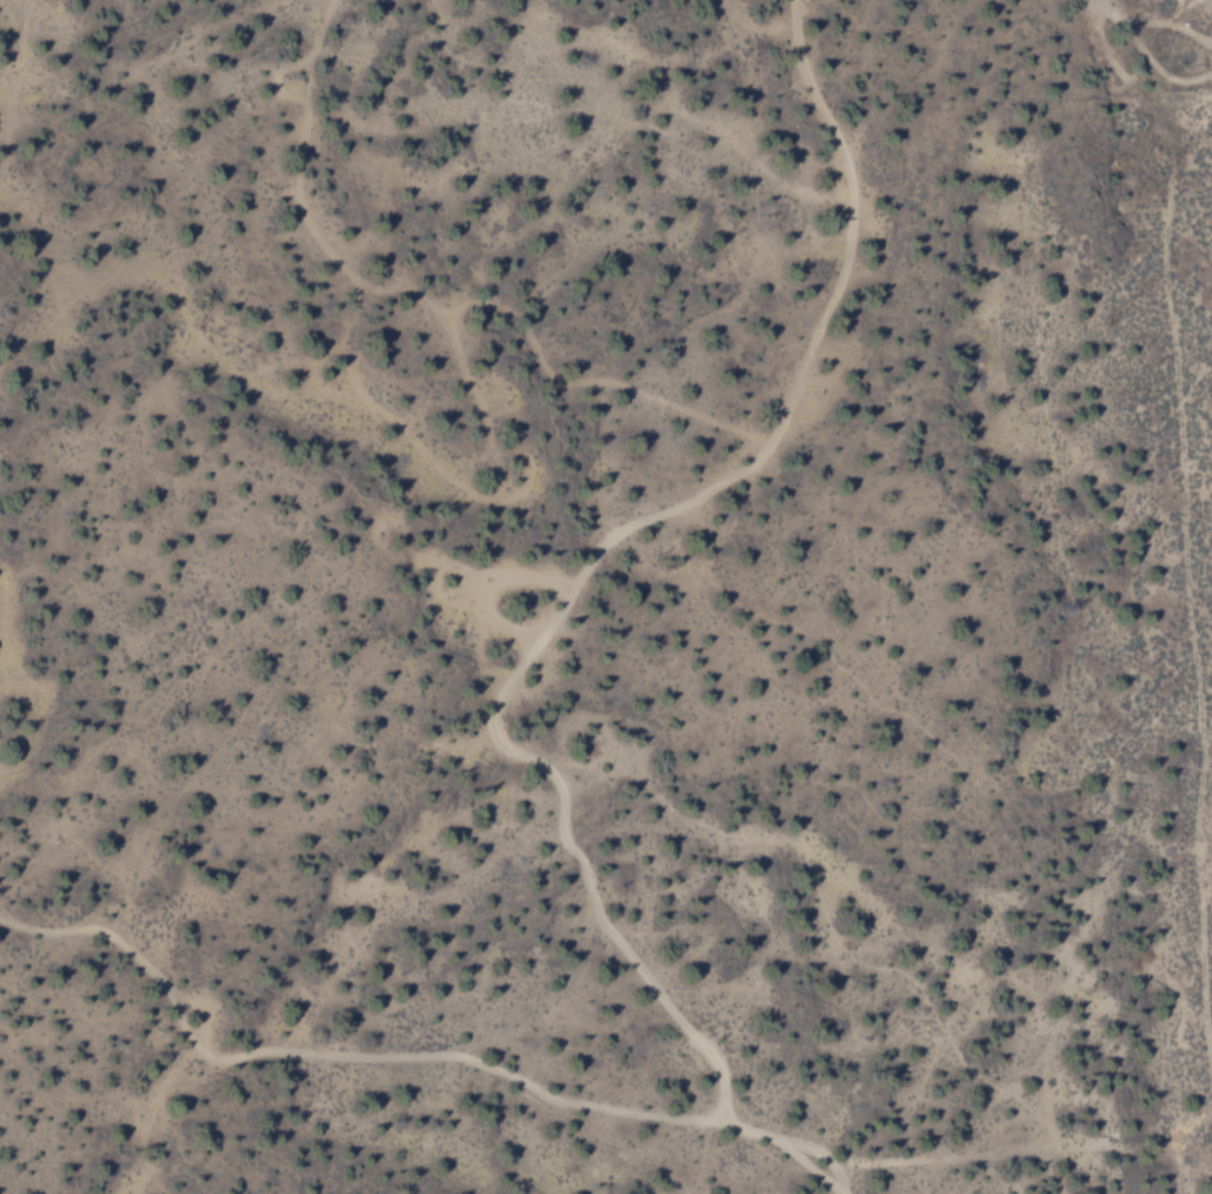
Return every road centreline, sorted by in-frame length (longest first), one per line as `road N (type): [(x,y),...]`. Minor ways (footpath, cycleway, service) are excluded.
road 1 (track): [(726,1121),(717,1061),(601,921),(561,825),(557,781),(505,745),(493,709),(607,542),(755,462),(774,436),(841,280),(850,240),(844,156),(802,73),(793,0)]
road 2 (track): [(0,921),(115,937),(210,1058),(464,1057),(562,1098),(726,1121),(860,1163),(1069,1148)]
road 3 (track): [(332,0),(310,56),(274,79),(304,105),(295,171),(301,217),(333,263),(377,293),(513,315),(550,381),(607,382),(769,443)]
road 4 (track): [(443,301),(499,471),(496,495),(477,496),(451,482),(363,398),(332,351),(307,364),(320,388),(363,398)]

